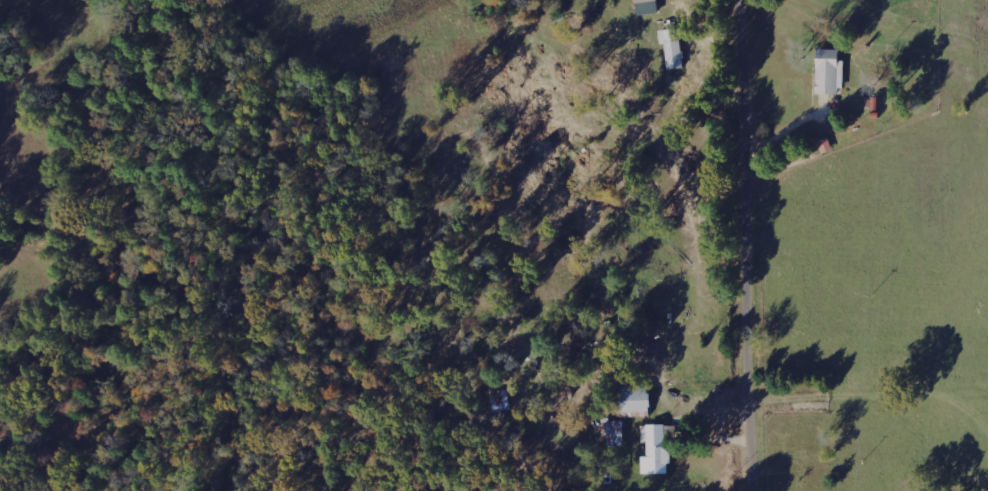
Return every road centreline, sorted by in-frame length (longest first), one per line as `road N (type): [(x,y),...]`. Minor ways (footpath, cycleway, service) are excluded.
road 1 (residential): [(762,490),(756,213),(739,0)]

